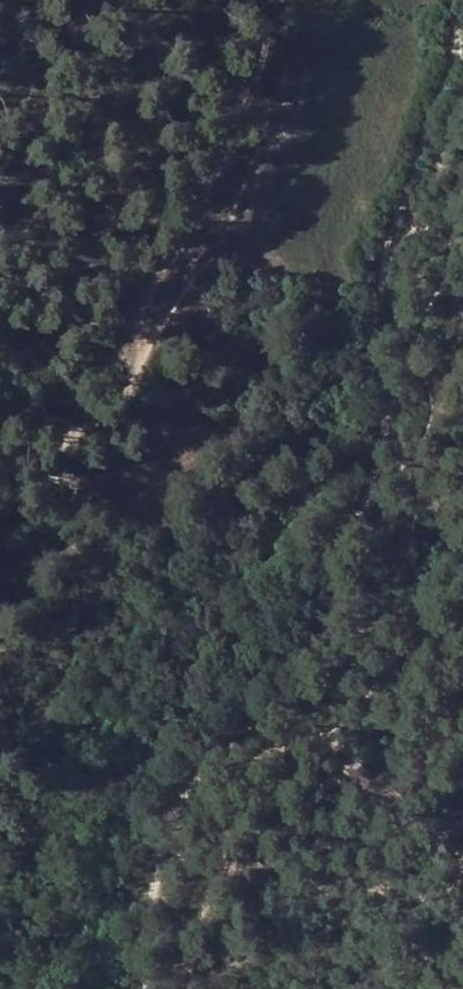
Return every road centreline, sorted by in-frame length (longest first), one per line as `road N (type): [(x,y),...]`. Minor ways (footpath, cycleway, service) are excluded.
road 1 (track): [(161,847),(181,795),(307,646),(344,527),(377,458),(385,406),(372,274),(444,80),(451,0)]
road 2 (track): [(0,473),(114,394),(212,246),(286,257),(378,341)]
road 3 (track): [(139,988),(161,847)]

